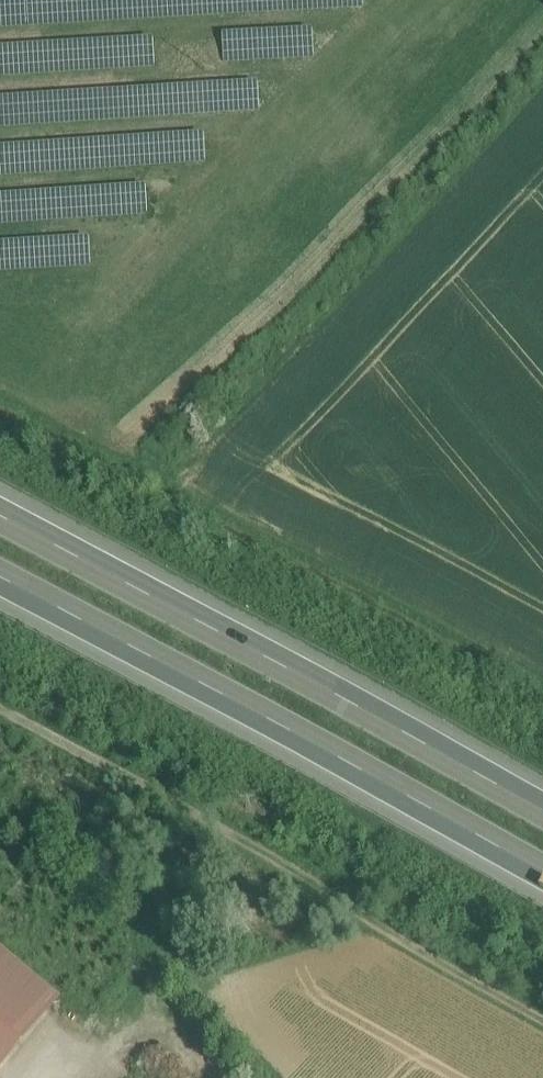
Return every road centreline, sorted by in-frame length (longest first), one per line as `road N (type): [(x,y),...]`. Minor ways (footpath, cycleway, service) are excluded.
road 1 (motorway): [(0,596),(542,898)]
road 2 (motorway): [(542,802),(0,510)]

